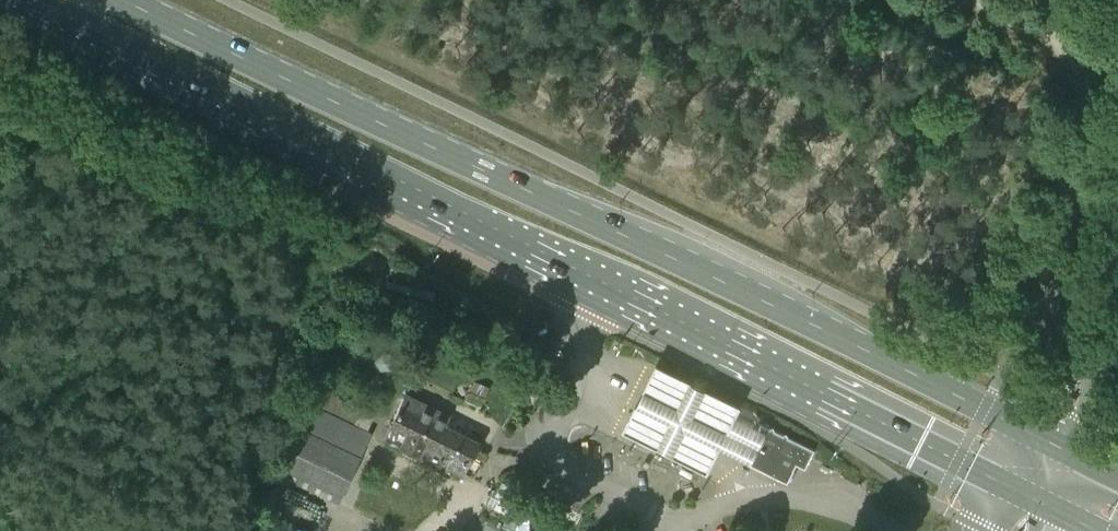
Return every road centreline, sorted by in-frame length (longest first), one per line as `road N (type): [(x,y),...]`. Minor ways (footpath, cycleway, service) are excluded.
road 1 (primary): [(33,0),(1013,489)]
road 2 (primary): [(1040,436),(124,0)]
road 3 (unclassified): [(1075,336),(1038,276),(1115,0)]

